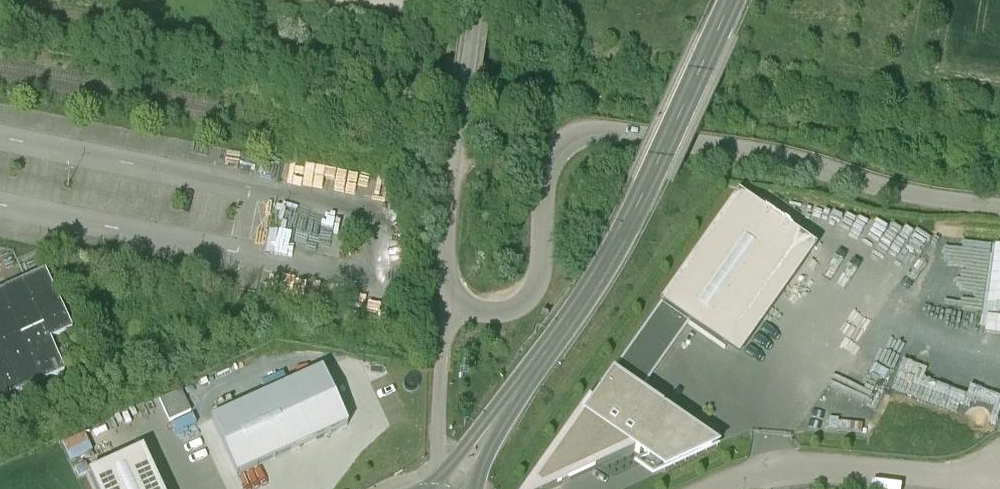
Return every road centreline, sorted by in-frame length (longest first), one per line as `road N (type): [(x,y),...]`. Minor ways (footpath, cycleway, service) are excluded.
road 1 (unclassified): [(999,210),(931,200),(815,164),(589,128),(562,137),(549,159),(540,277),(527,299),(491,312),(445,310)]
road 2 (tertiary): [(734,0),(619,242),(542,359)]
road 3 (unclassified): [(445,310),(445,236),(476,0)]
road 4 (unclassified): [(718,488),(785,467),(999,483)]
road 5 (unclassified): [(440,482),(445,310)]
road 6 (tertiary): [(542,359),(440,482)]
road 7 (tertiary): [(472,488),(542,359)]

